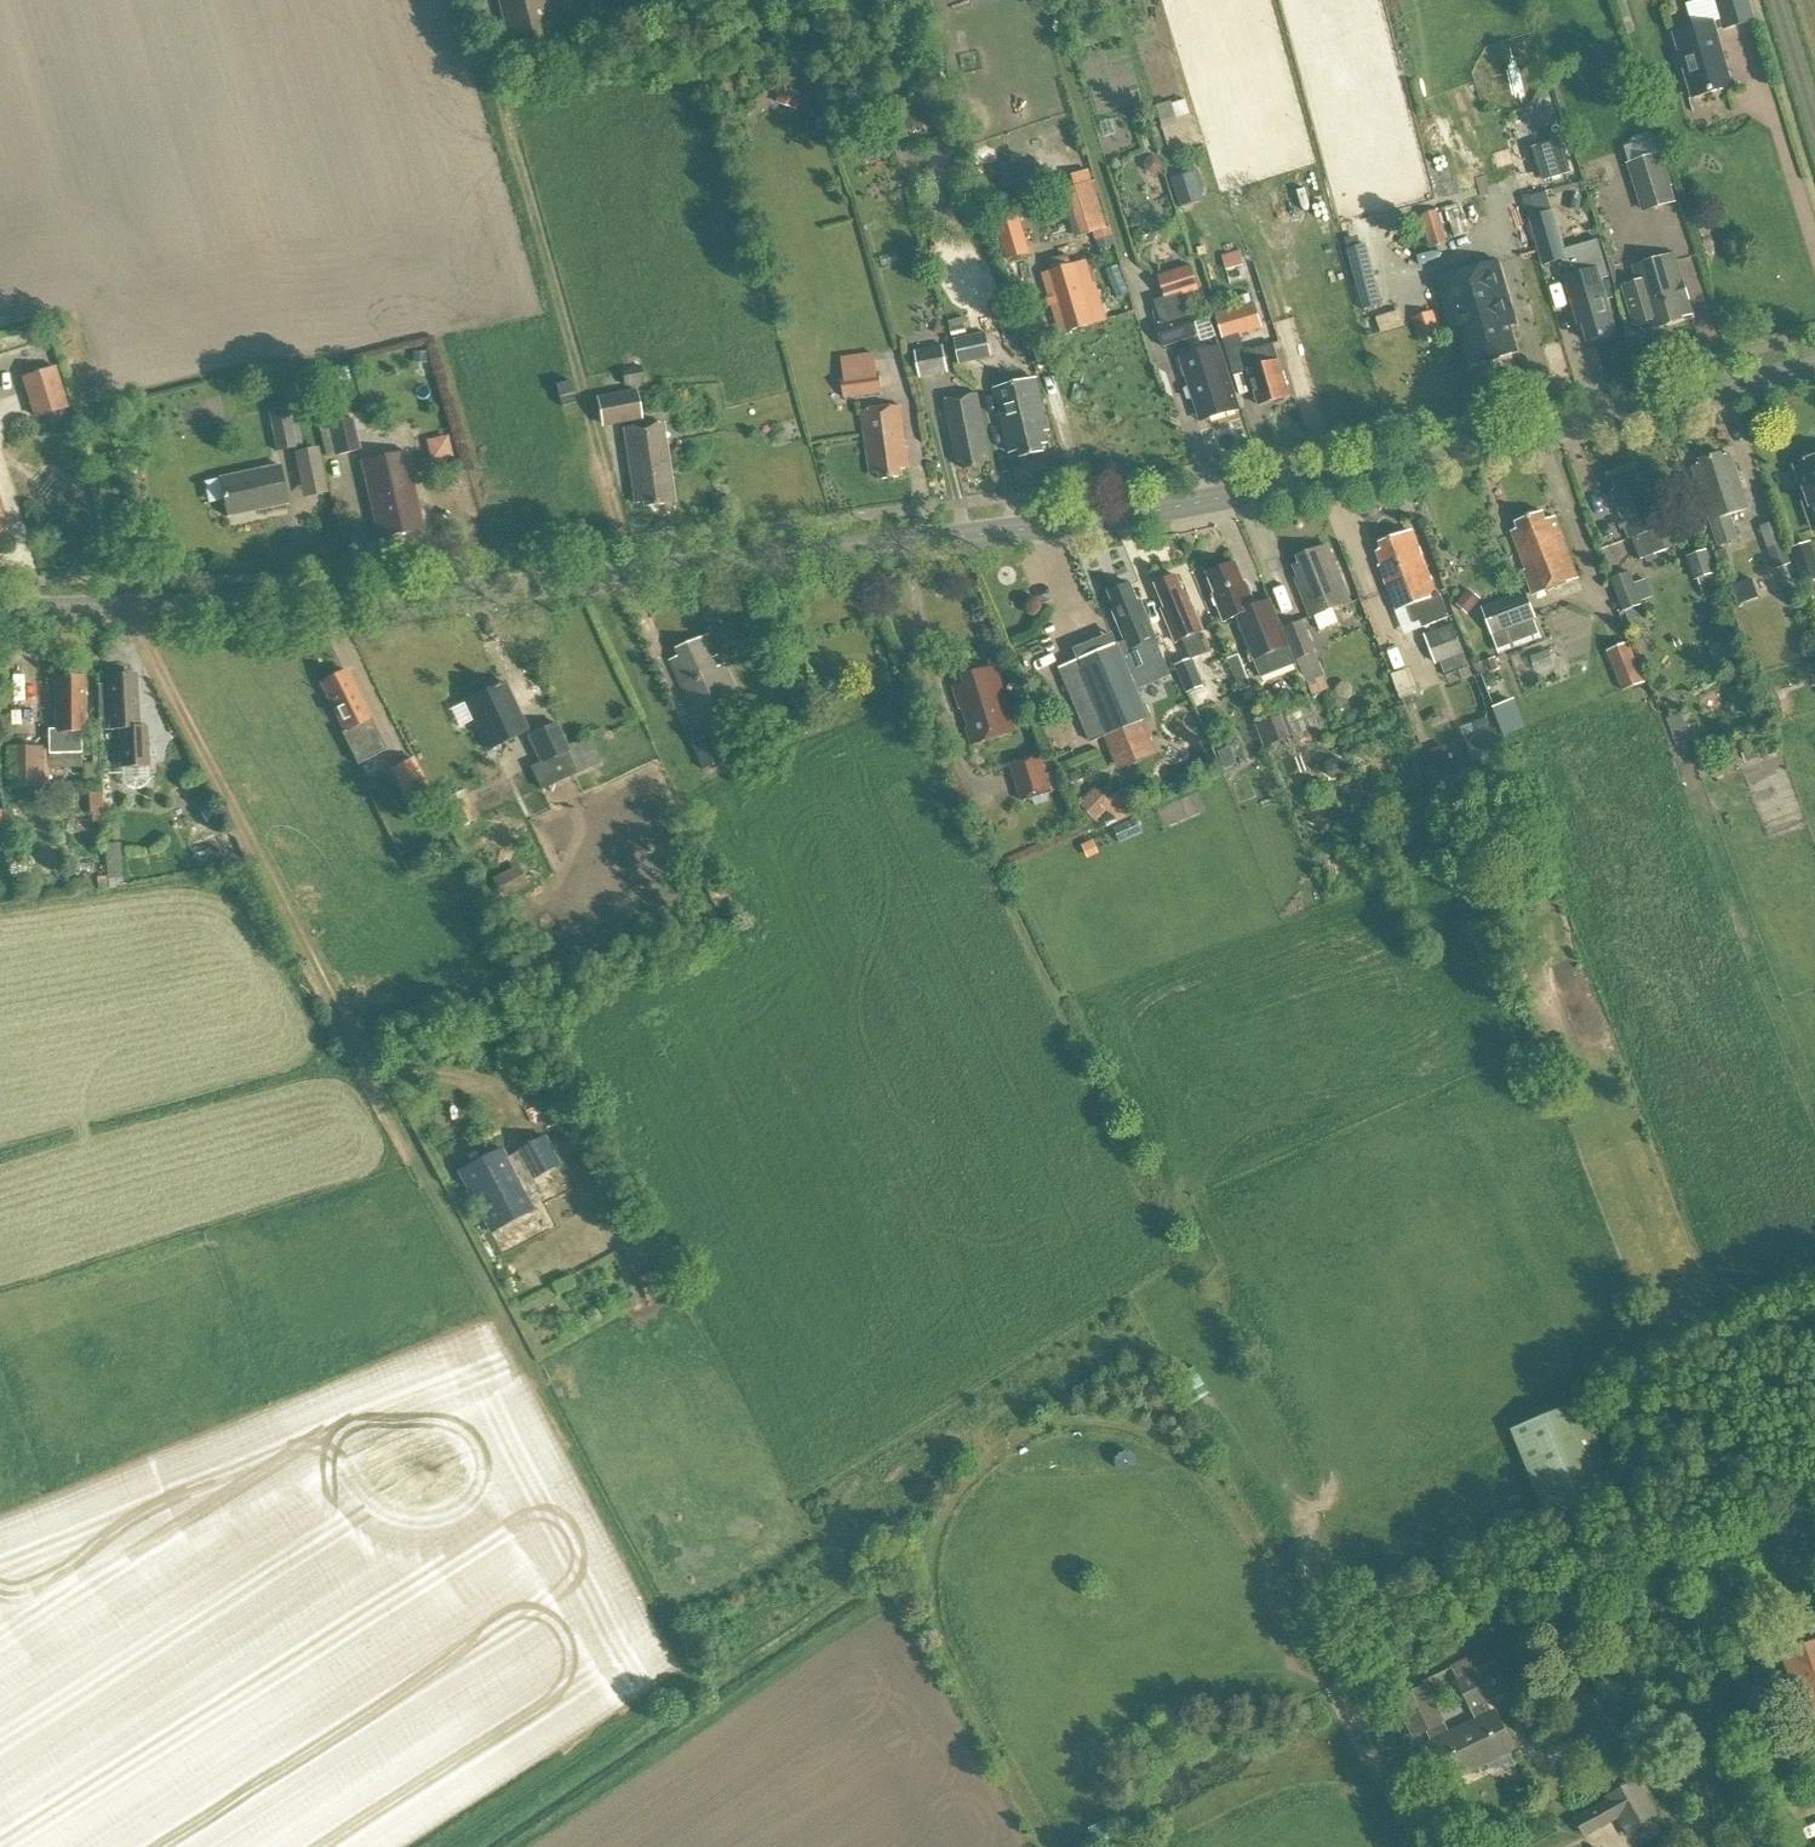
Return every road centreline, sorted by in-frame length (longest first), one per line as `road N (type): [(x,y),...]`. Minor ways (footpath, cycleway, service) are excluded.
road 1 (secondary): [(0,612),(291,607),(754,571),(1159,518),(1647,420),(1814,373)]
road 2 (track): [(443,1213),(684,1676),(678,1692),(438,1846)]

